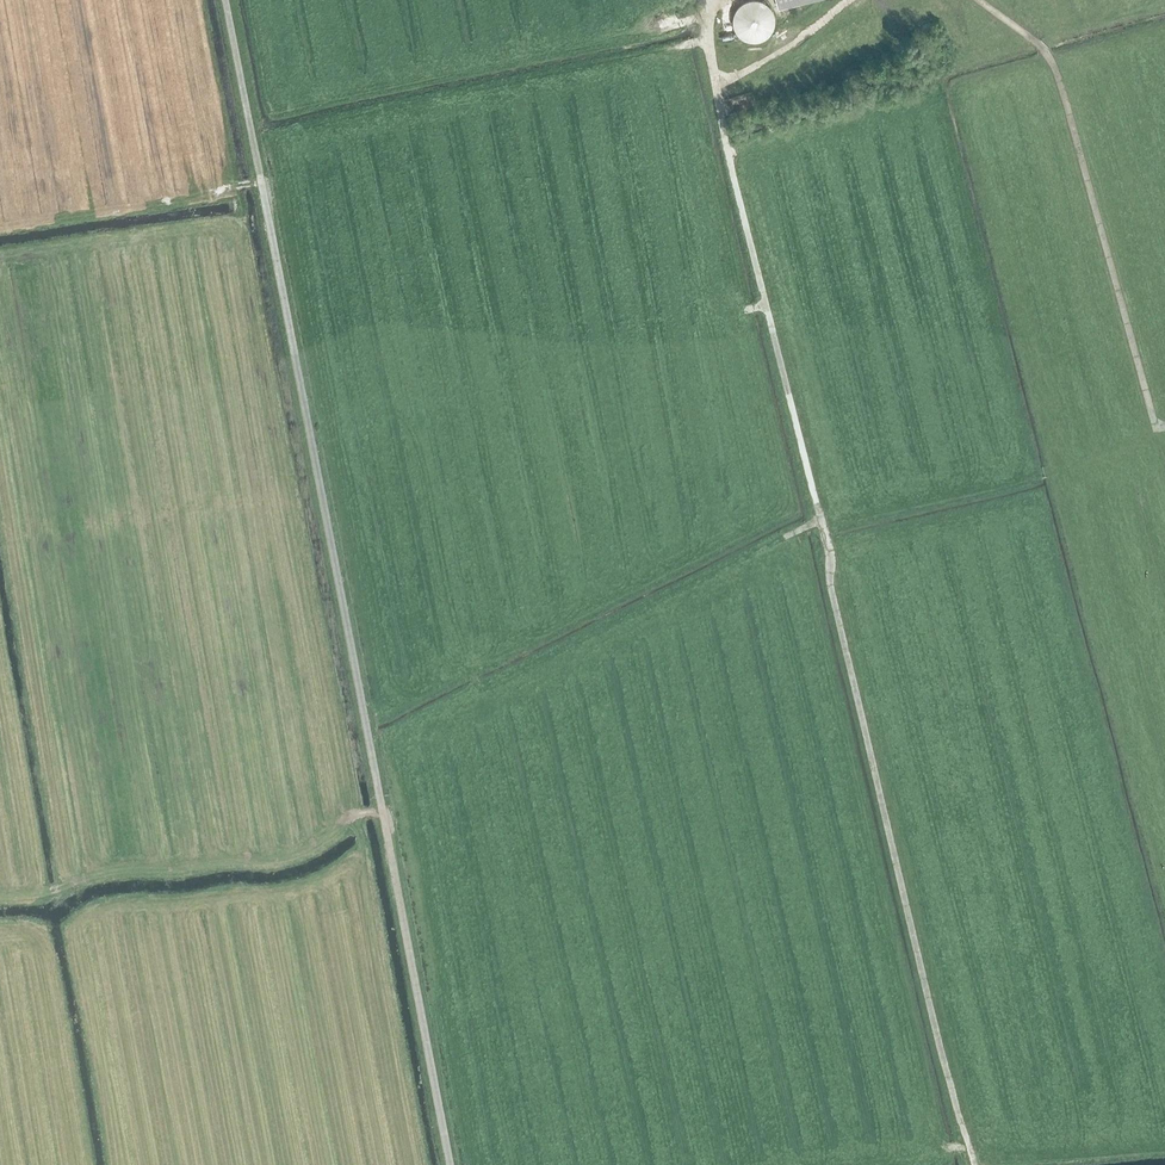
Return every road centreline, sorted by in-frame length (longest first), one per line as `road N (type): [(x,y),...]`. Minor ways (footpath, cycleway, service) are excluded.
road 1 (unclassified): [(453,1164),(228,0)]

